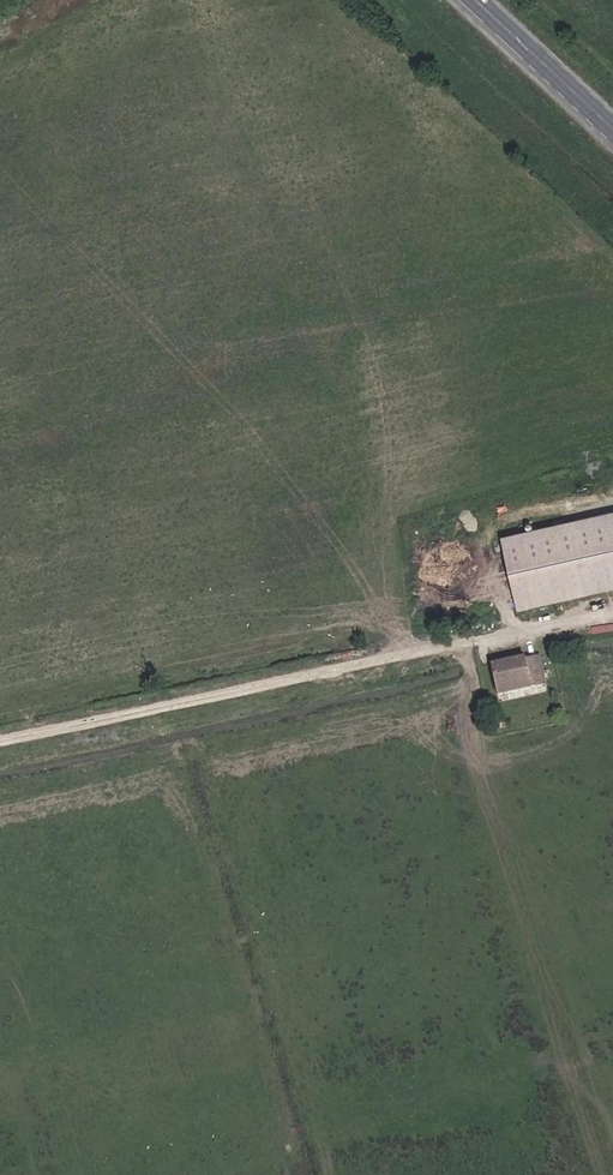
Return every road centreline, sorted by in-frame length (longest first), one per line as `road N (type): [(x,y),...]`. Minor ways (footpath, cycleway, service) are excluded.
road 1 (track): [(0,742),(612,610)]
road 2 (primary): [(476,0),(612,127)]

